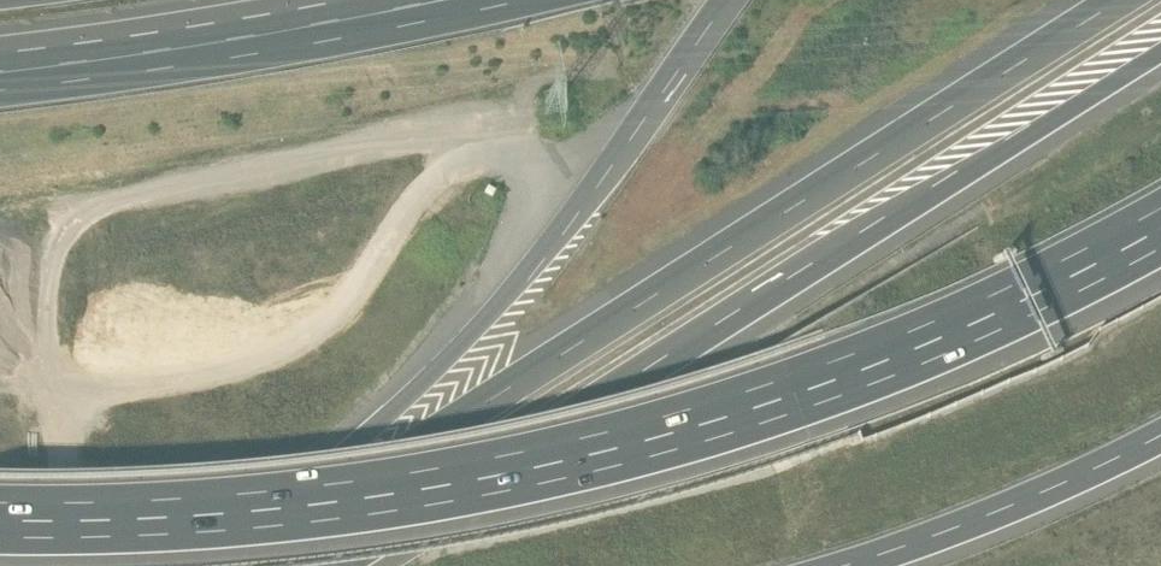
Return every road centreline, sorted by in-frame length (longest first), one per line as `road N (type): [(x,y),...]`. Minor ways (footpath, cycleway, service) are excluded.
road 1 (motorway): [(0,506),(310,492),(588,442),(872,353),(1041,278),(1160,211)]
road 2 (motorway): [(1106,0),(275,535)]
road 3 (motorway): [(327,565),(1160,54)]
road 4 (motorway): [(730,0),(591,194),(501,302),(427,389),(275,535)]
road 5 (motorway): [(459,0),(273,38),(0,78)]
road 6 (motorway): [(837,565),(979,517),(1160,432)]

